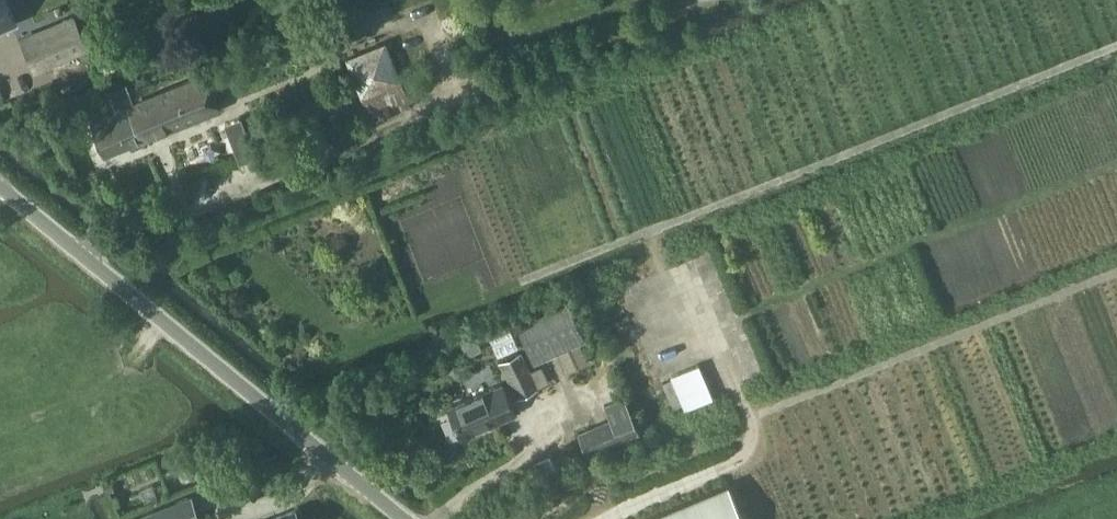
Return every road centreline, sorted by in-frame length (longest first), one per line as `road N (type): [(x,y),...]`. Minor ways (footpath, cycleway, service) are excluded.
road 1 (track): [(1116,46),(394,333)]
road 2 (tertiary): [(402,518),(0,189)]
road 3 (track): [(751,420),(1116,273)]

